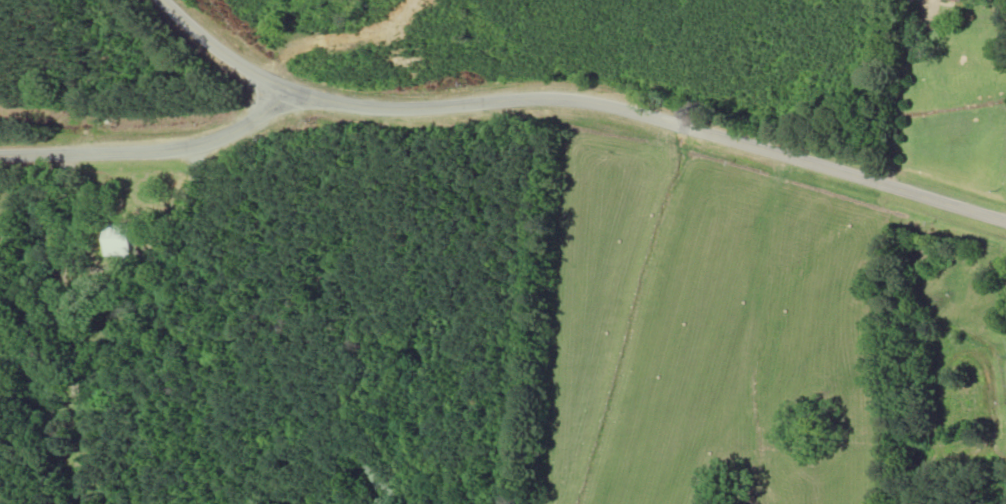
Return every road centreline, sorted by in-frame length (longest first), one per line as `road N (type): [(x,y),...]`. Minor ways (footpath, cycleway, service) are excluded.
road 1 (residential): [(1005,221),(644,114),(552,99),(366,106),(288,87),(225,55),(162,0)]
road 2 (residential): [(288,87),(242,128),(176,148),(0,152)]
road 3 (residential): [(888,184),(899,70),(918,16)]

